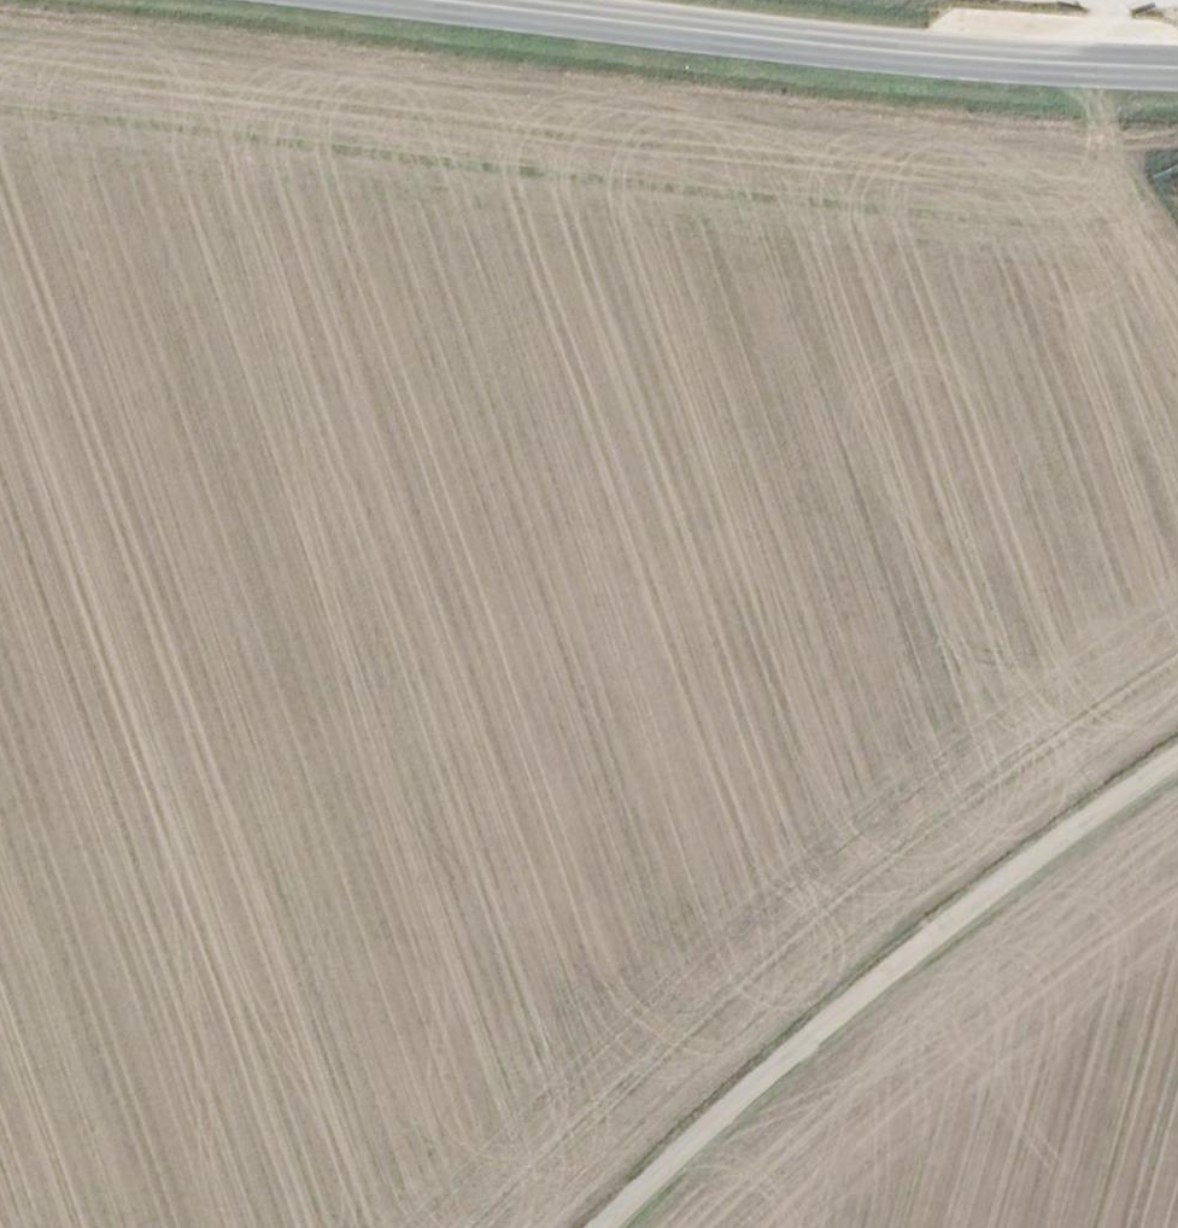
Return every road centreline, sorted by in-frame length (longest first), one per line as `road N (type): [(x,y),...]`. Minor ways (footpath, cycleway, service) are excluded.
road 1 (primary): [(431,0),(998,60),(1177,68)]
road 2 (unclassified): [(608,1227),(739,1099),(1005,880),(1177,758)]

